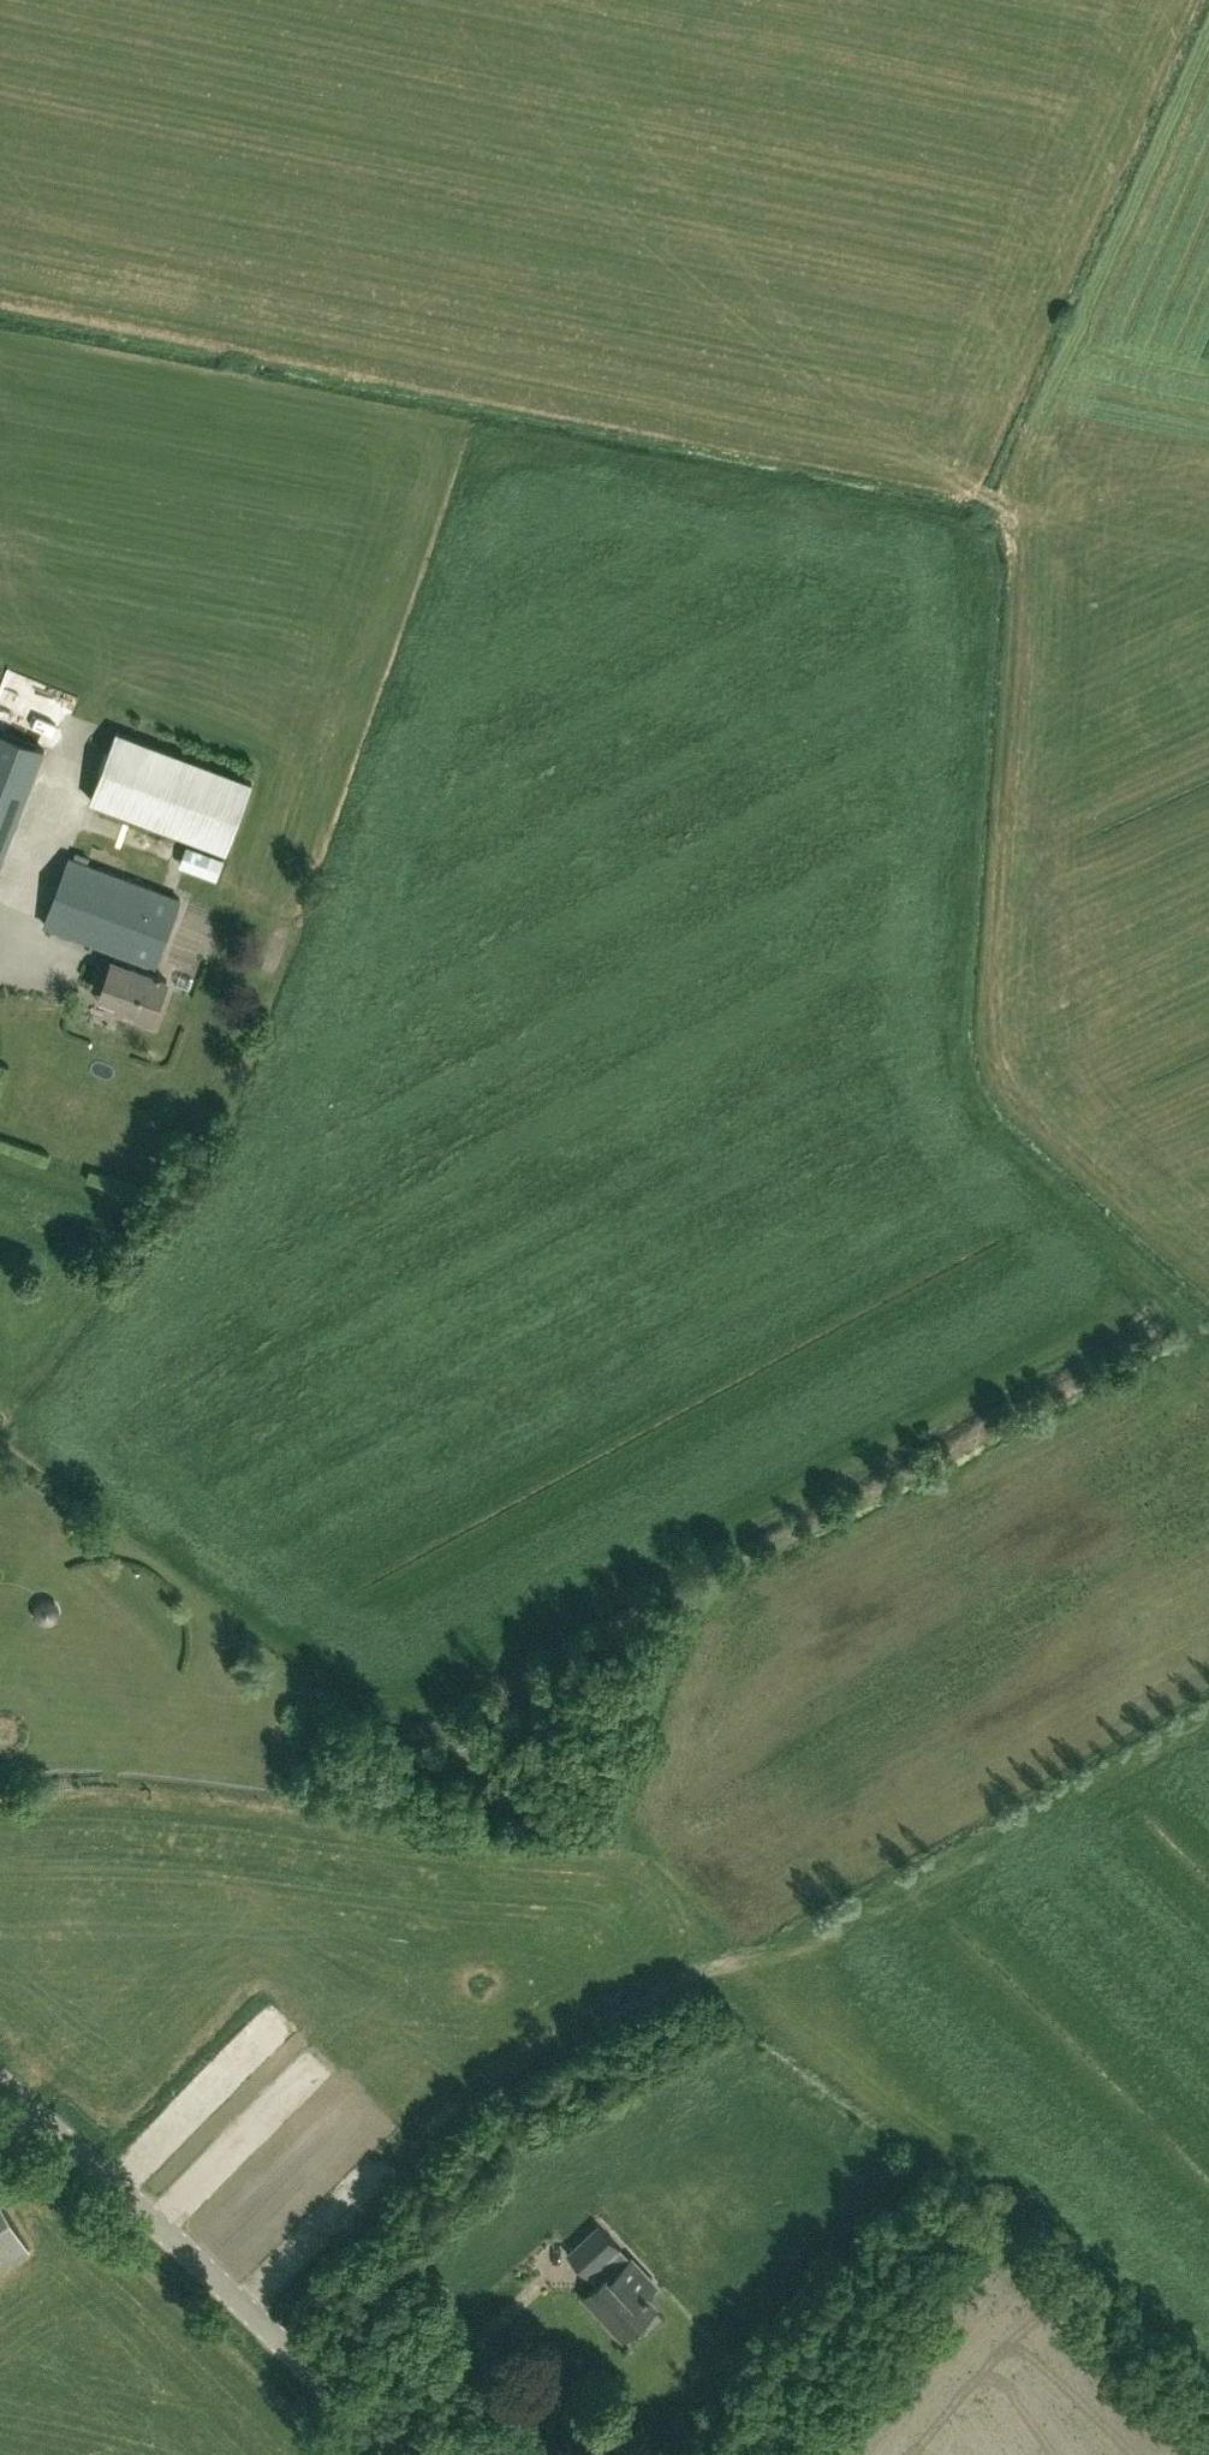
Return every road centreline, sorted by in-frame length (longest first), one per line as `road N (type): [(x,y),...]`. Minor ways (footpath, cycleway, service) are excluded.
road 1 (tertiary): [(0,2073),(411,2454)]

